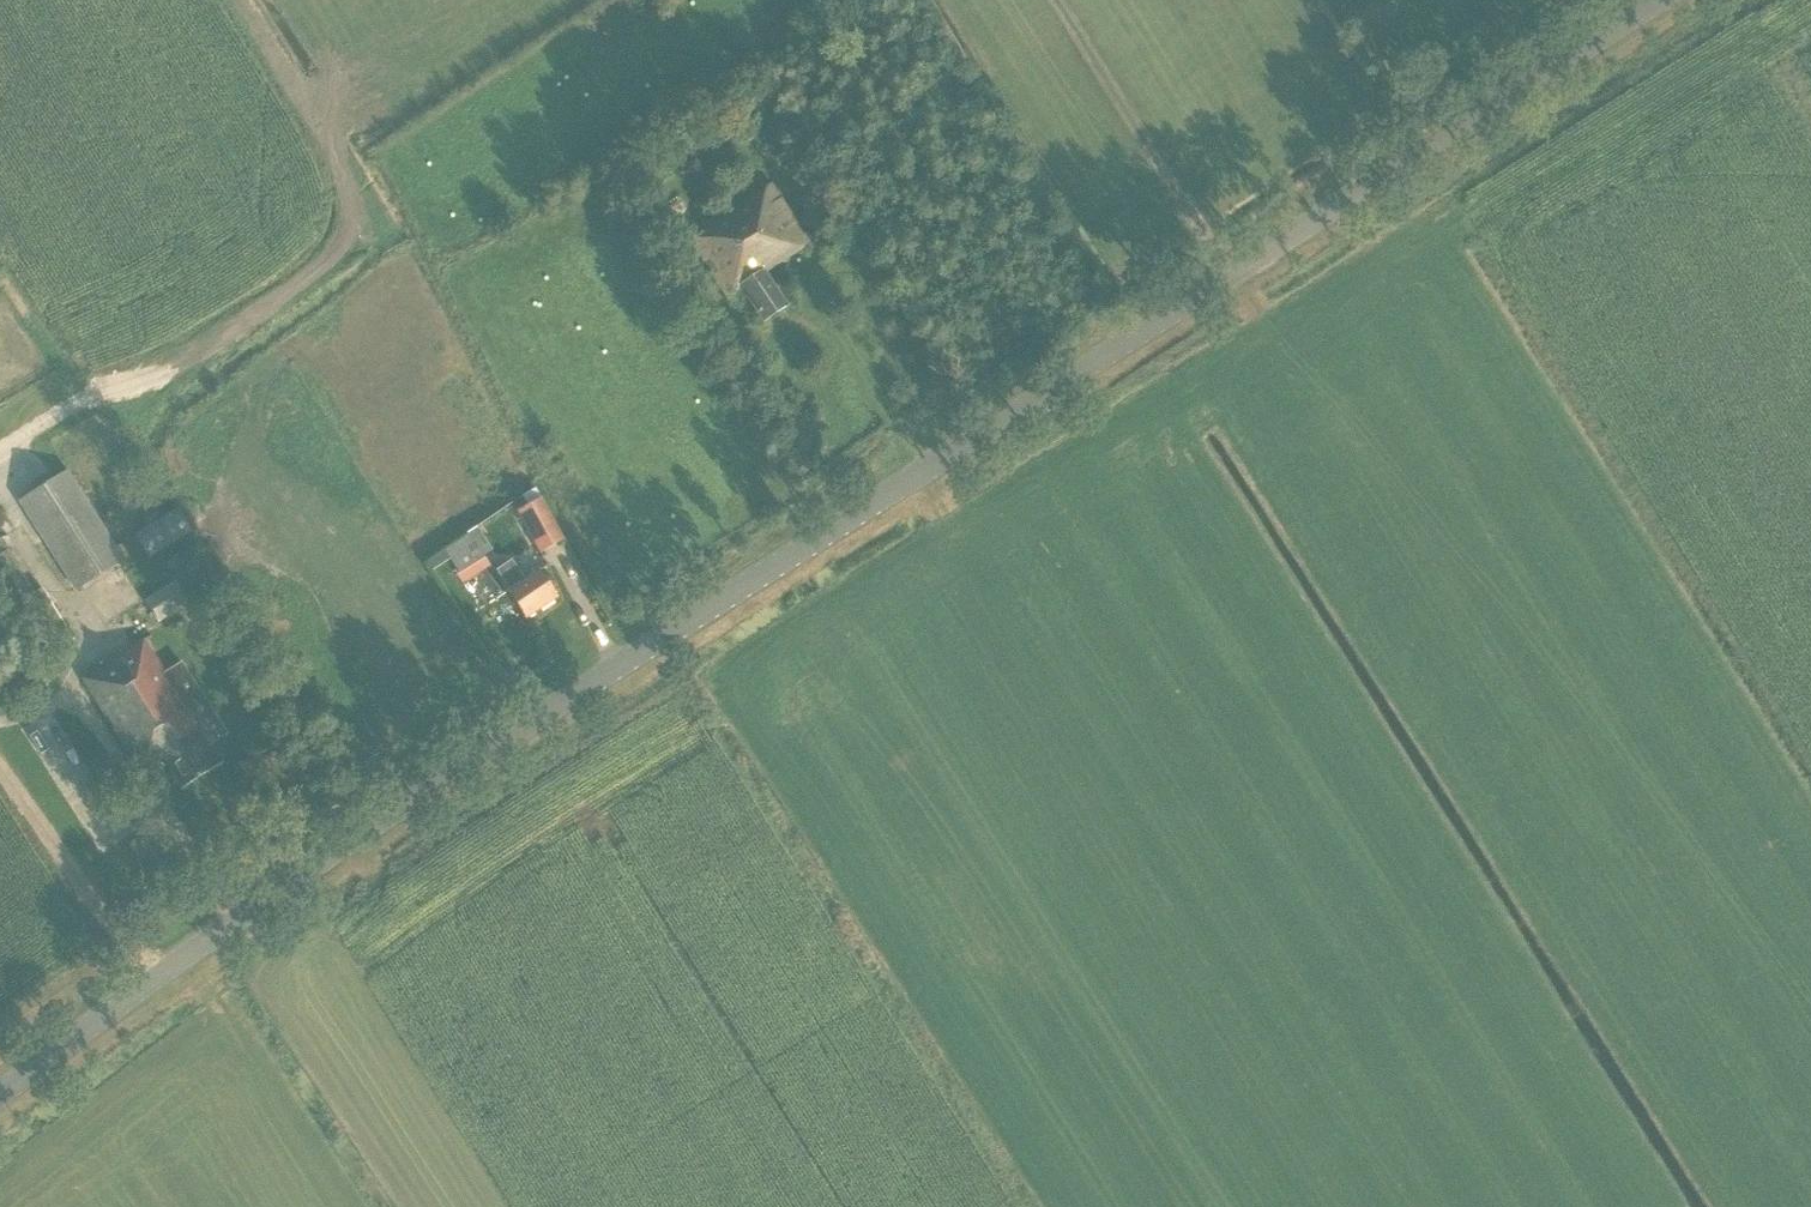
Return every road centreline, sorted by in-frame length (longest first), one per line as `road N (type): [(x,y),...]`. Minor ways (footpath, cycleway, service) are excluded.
road 1 (tertiary): [(0,1091),(135,991),(1664,0)]

